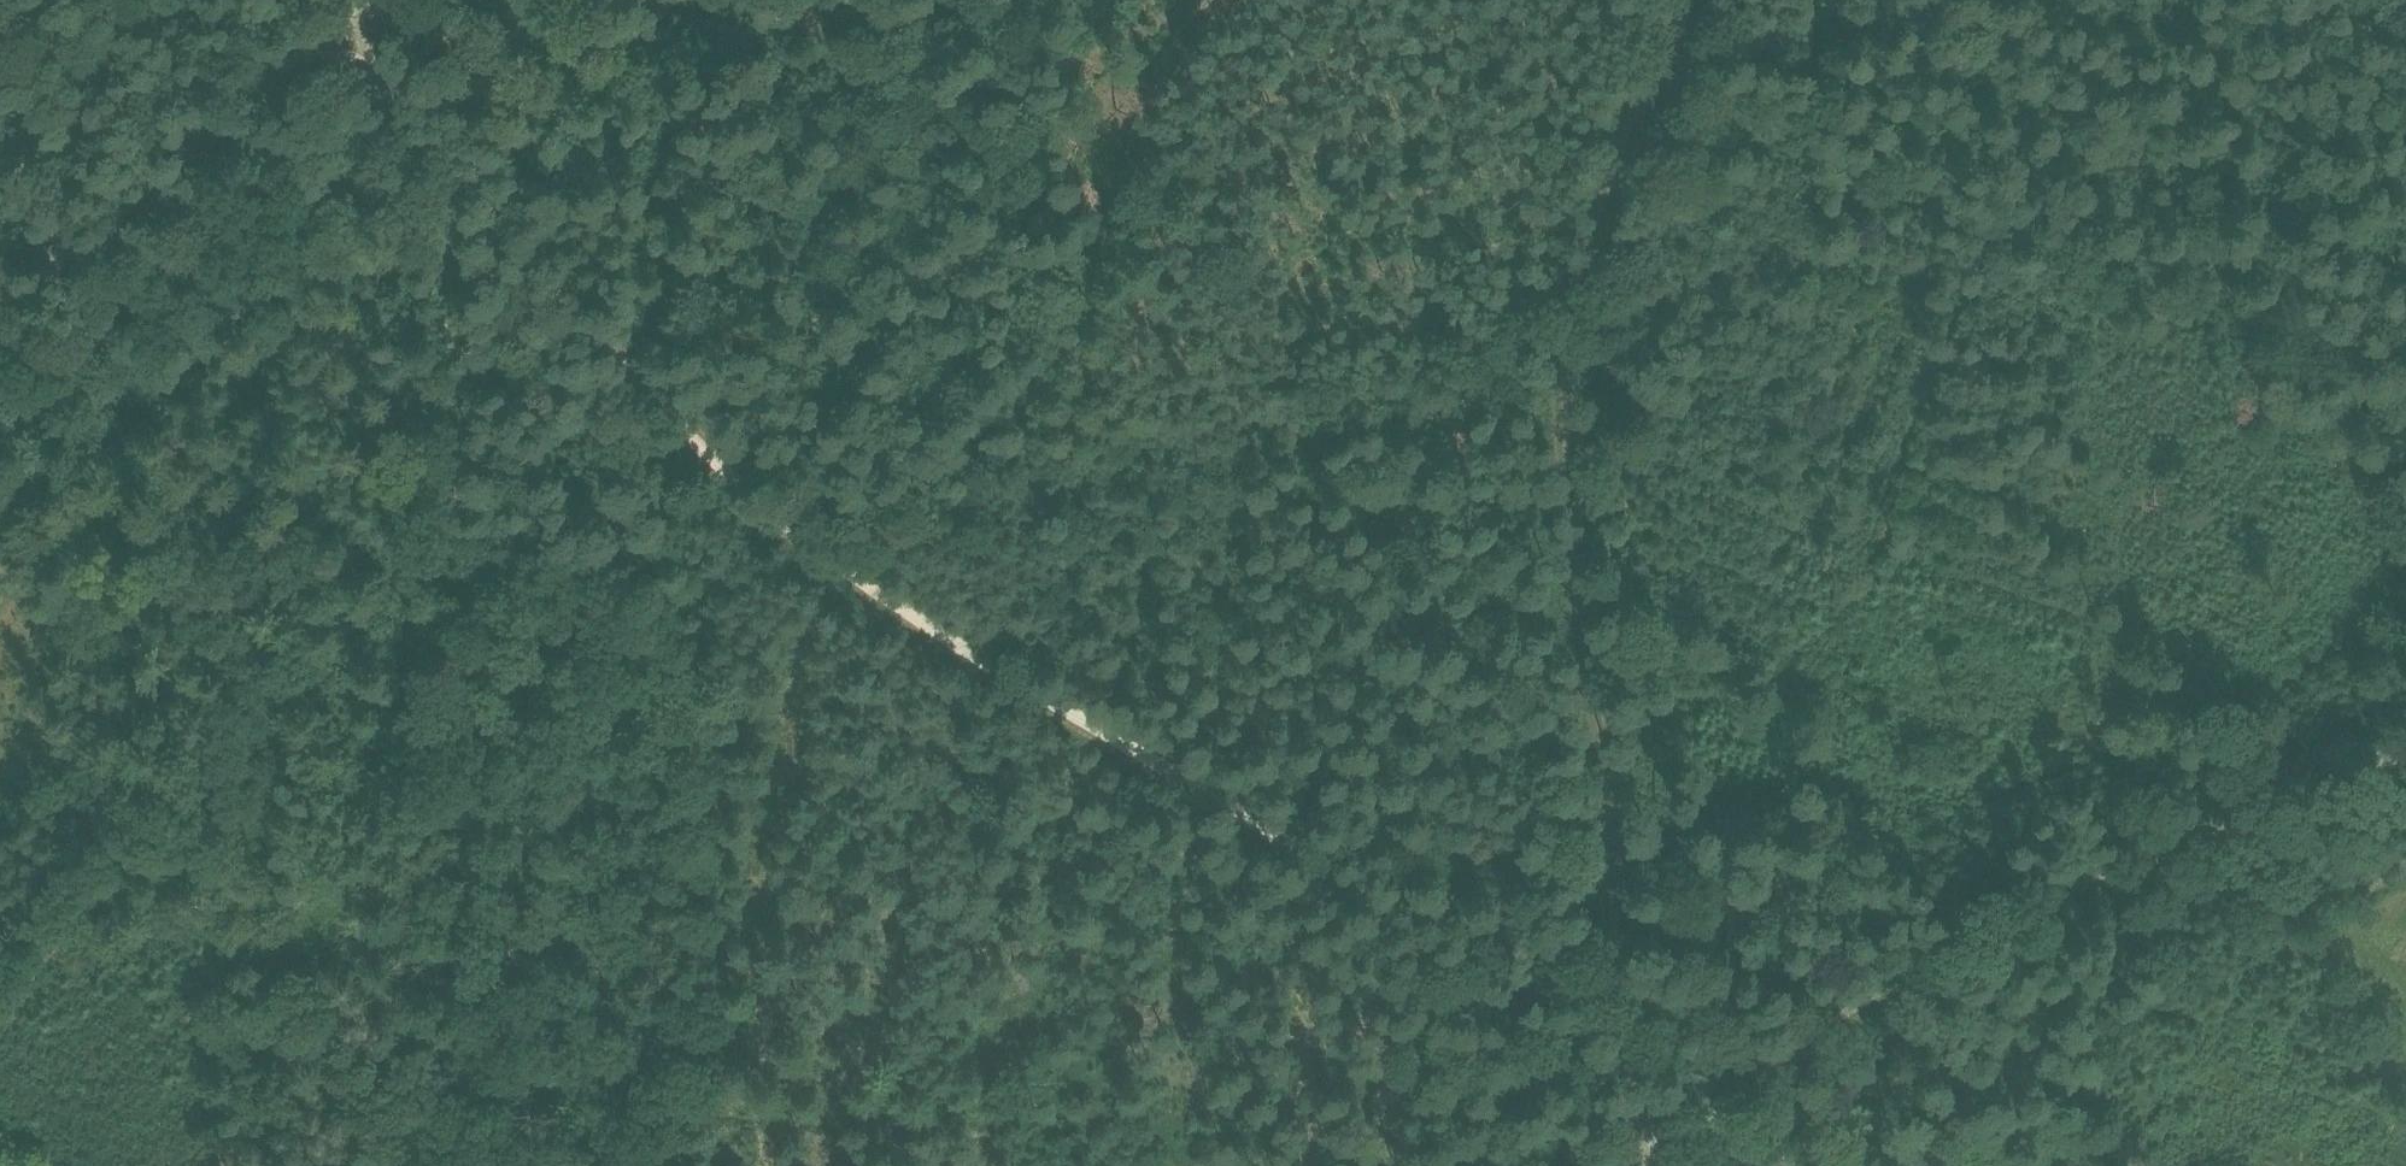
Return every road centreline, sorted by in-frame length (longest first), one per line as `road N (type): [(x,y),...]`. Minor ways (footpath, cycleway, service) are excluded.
road 1 (track): [(341,0),(370,58),(519,254),(712,455),(861,581),(1345,883),(1439,958),(1511,1031),(1574,1100),(1615,1165)]
road 2 (track): [(1688,0),(1588,250),(1556,357),(1553,441),(1632,1071),(1635,1165)]
road 3 (track): [(367,0),(0,324)]
road 4 (track): [(69,268),(69,129),(44,0)]

